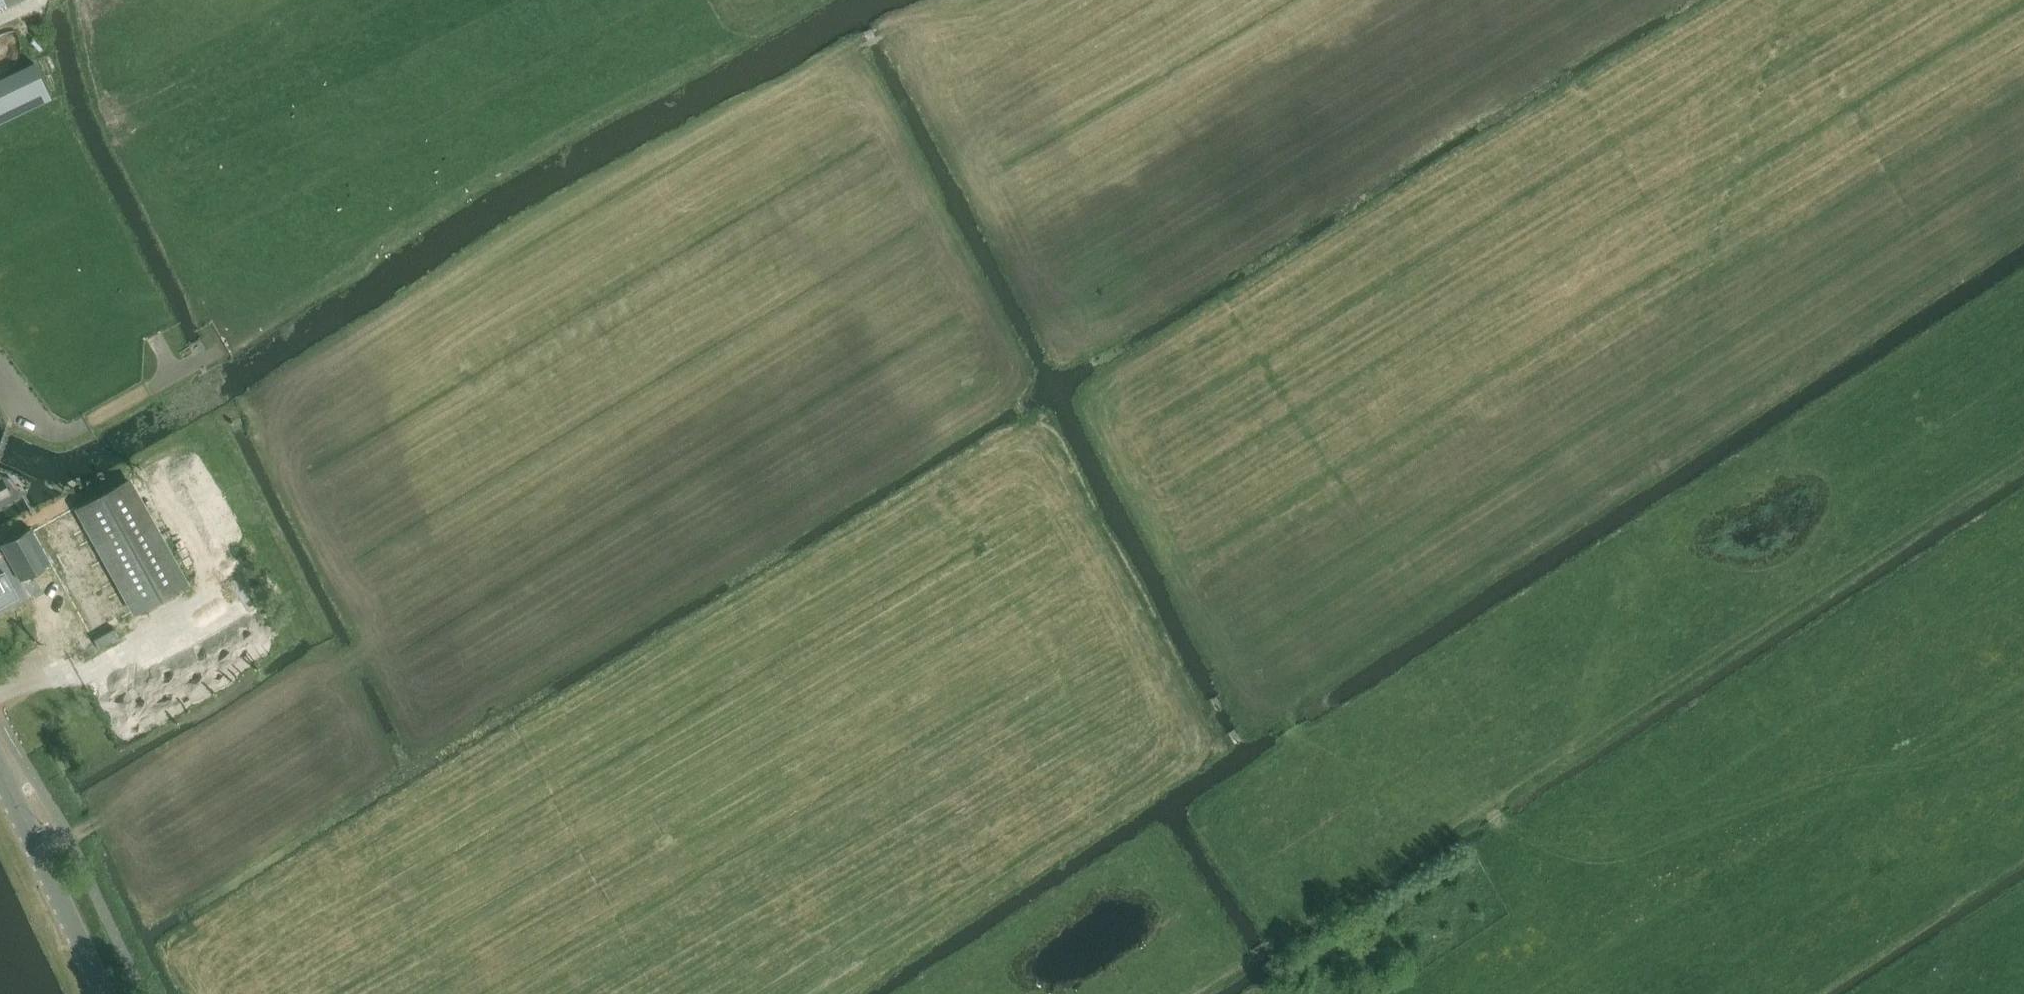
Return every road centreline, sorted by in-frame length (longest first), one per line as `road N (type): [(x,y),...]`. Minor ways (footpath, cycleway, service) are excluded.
road 1 (tertiary): [(102,993),(0,782)]

